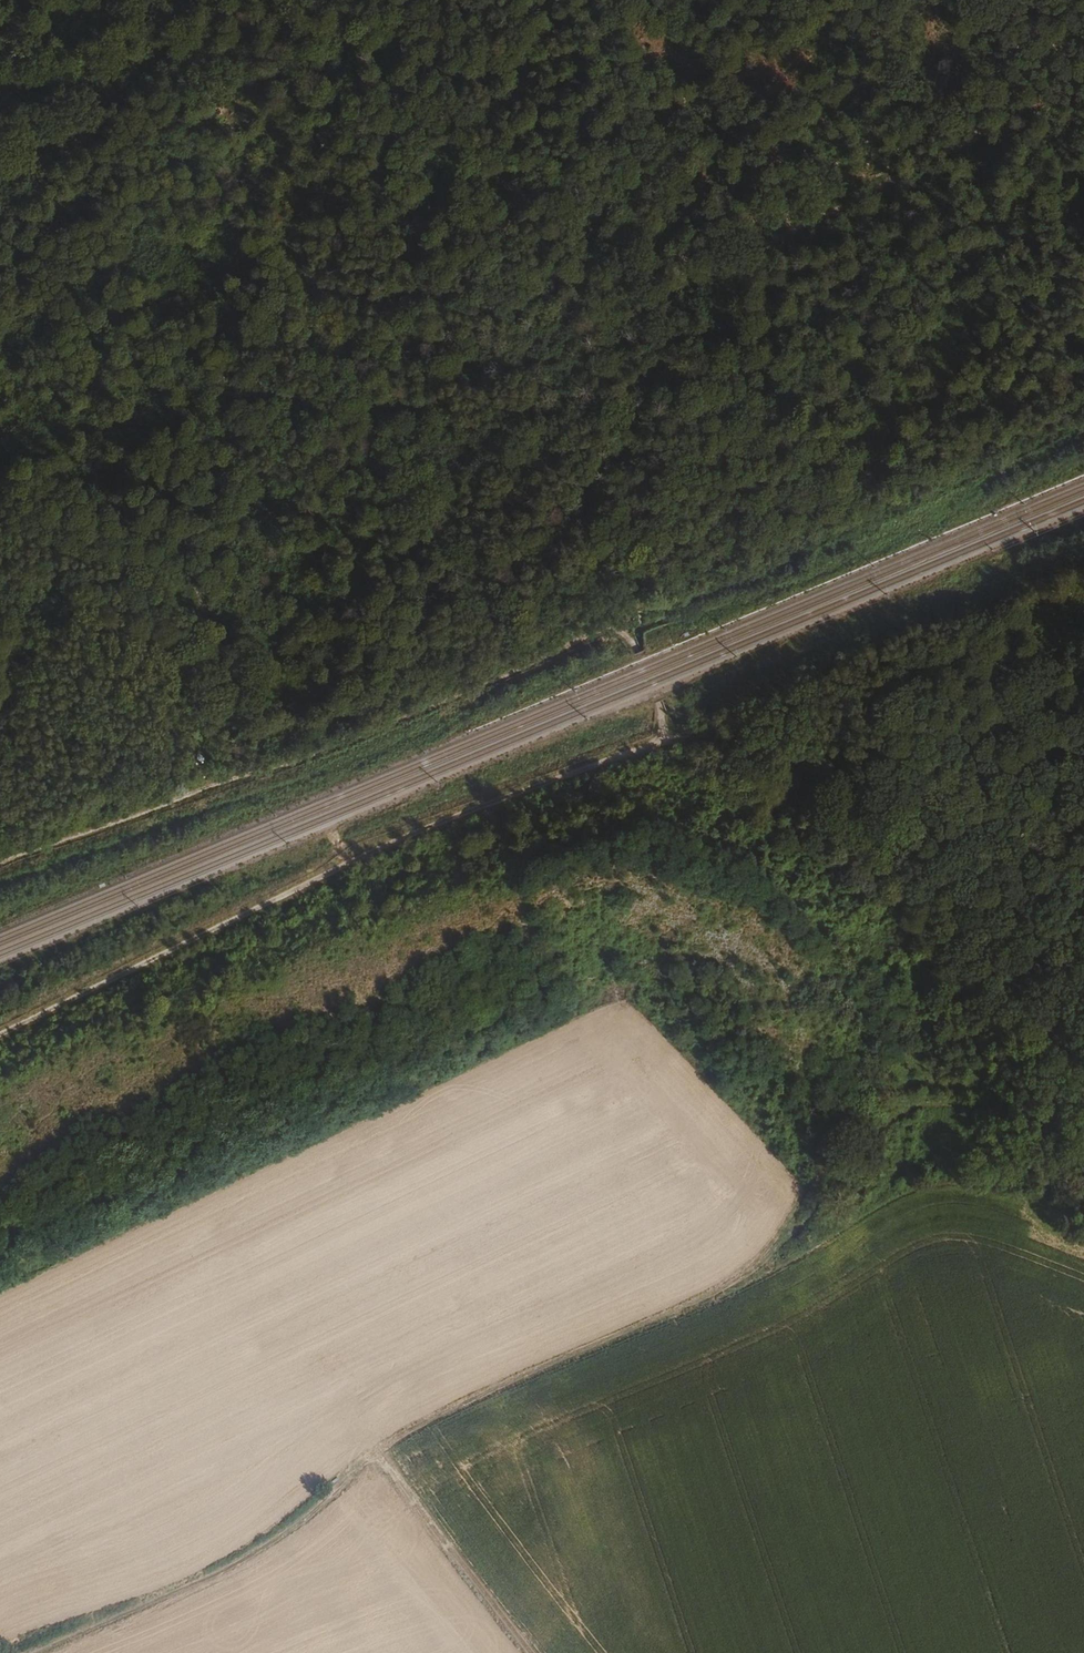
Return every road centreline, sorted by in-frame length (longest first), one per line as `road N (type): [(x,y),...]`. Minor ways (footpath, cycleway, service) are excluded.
road 1 (track): [(1083,1167),(1018,1122),(932,1098),(884,1117),(745,1280),(447,1413),(382,1451),(298,1529),(169,1599),(35,1652)]
road 2 (track): [(617,626),(658,700),(665,729),(658,743),(435,825),(0,1032)]
road 3 (track): [(975,0),(800,537)]
road 4 (track): [(293,0),(0,195)]
road 5 (track): [(382,1451),(526,1652)]

